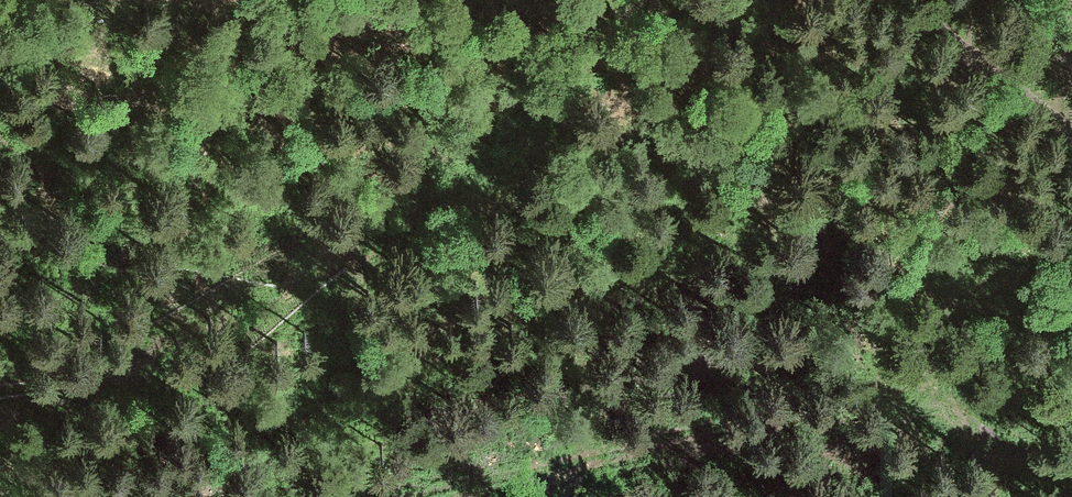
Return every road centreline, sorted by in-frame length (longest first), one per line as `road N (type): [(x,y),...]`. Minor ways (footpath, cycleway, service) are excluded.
road 1 (track): [(1071,442),(984,440),(913,361),(666,295),(516,298),(0,233)]
road 2 (track): [(515,0),(211,105)]
road 3 (track): [(1071,141),(1051,132),(964,47),(895,0)]

